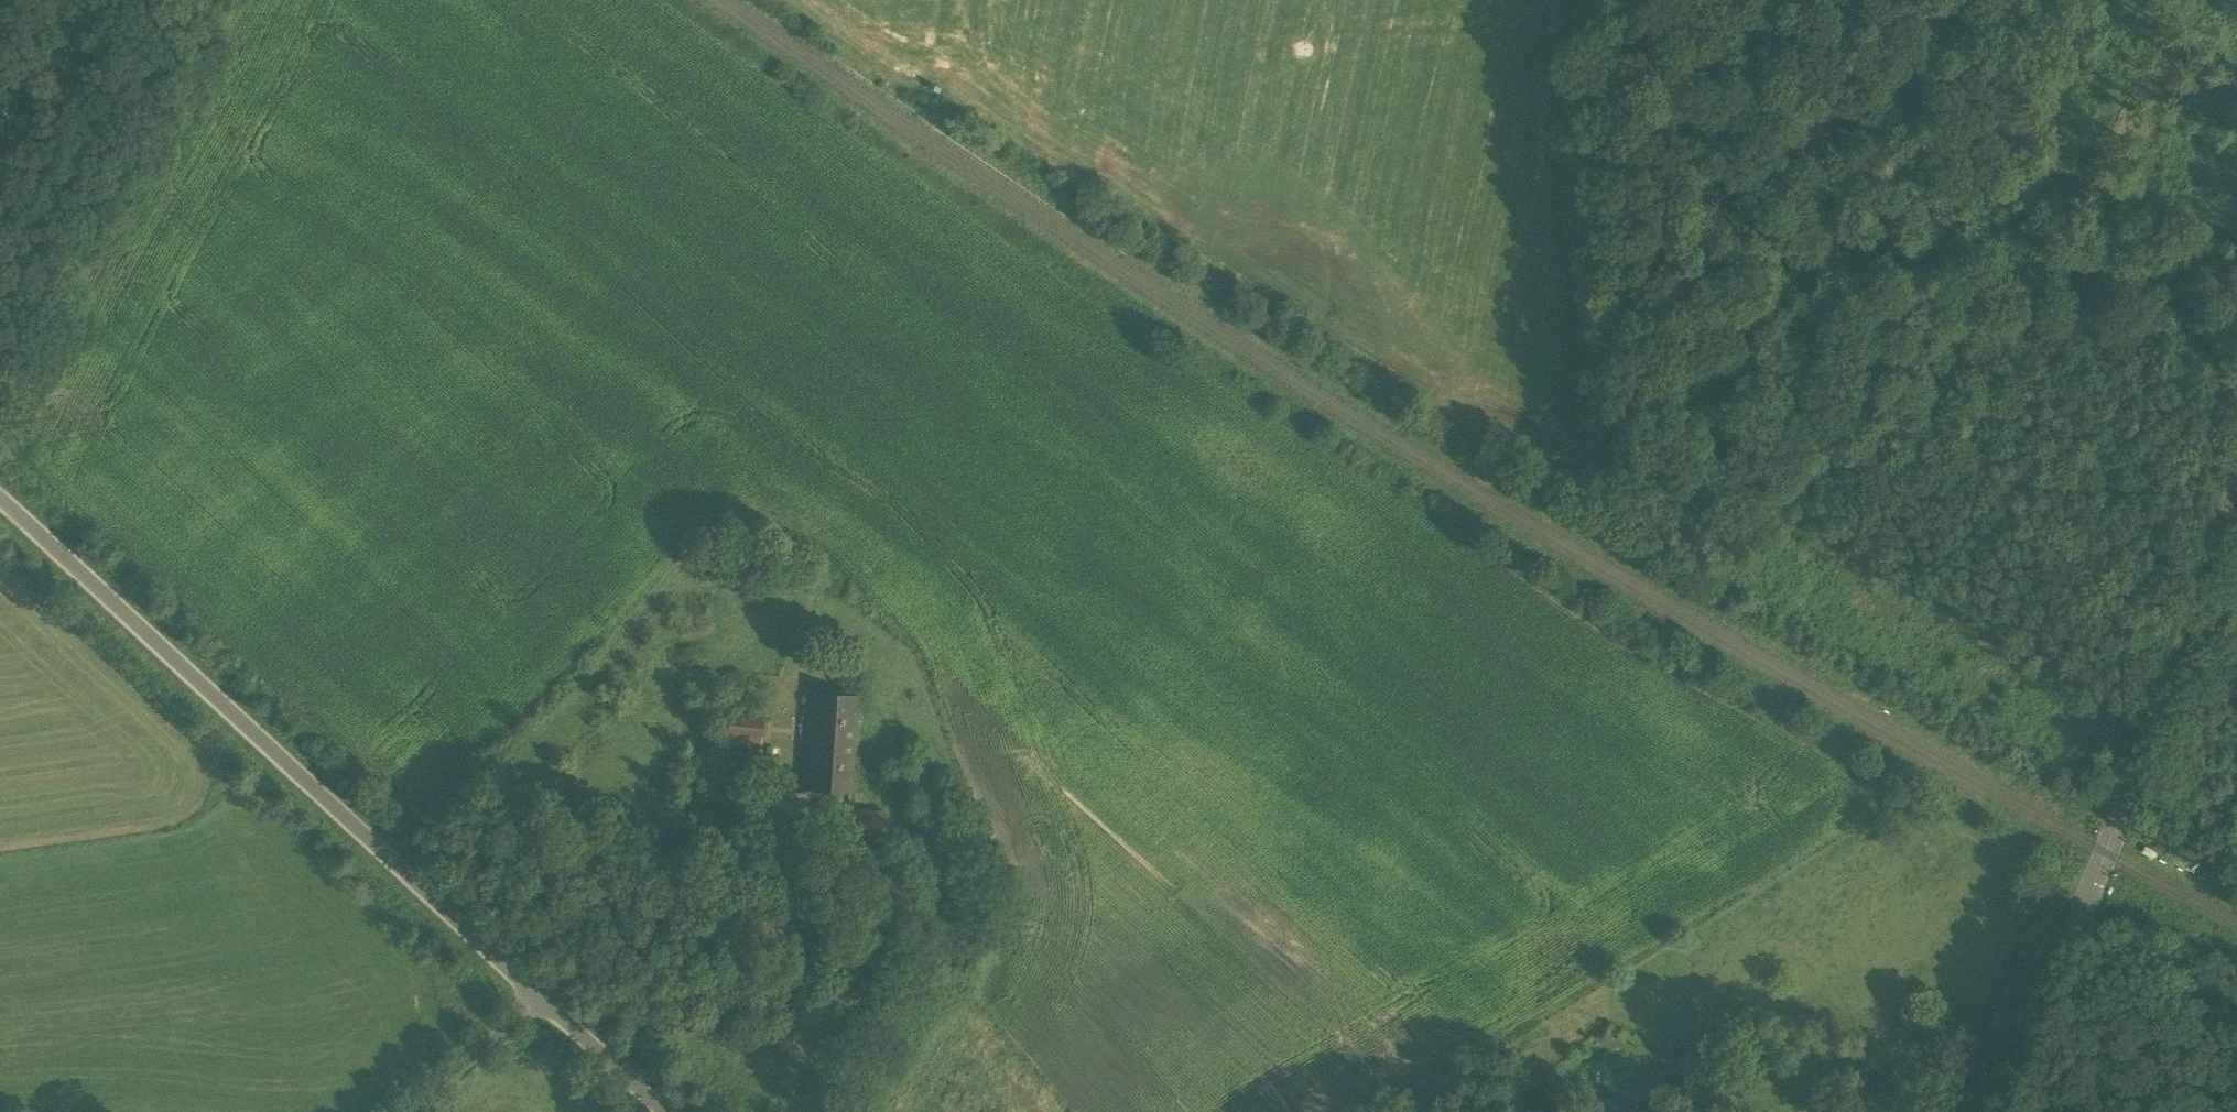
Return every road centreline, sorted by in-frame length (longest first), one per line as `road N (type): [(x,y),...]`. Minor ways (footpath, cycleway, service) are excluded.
road 1 (unclassified): [(0,496),(538,995)]
road 2 (residential): [(2008,1111),(2236,470)]
road 3 (unclassified): [(538,995),(666,1111)]
road 4 (unclassified): [(414,1111),(538,995)]

